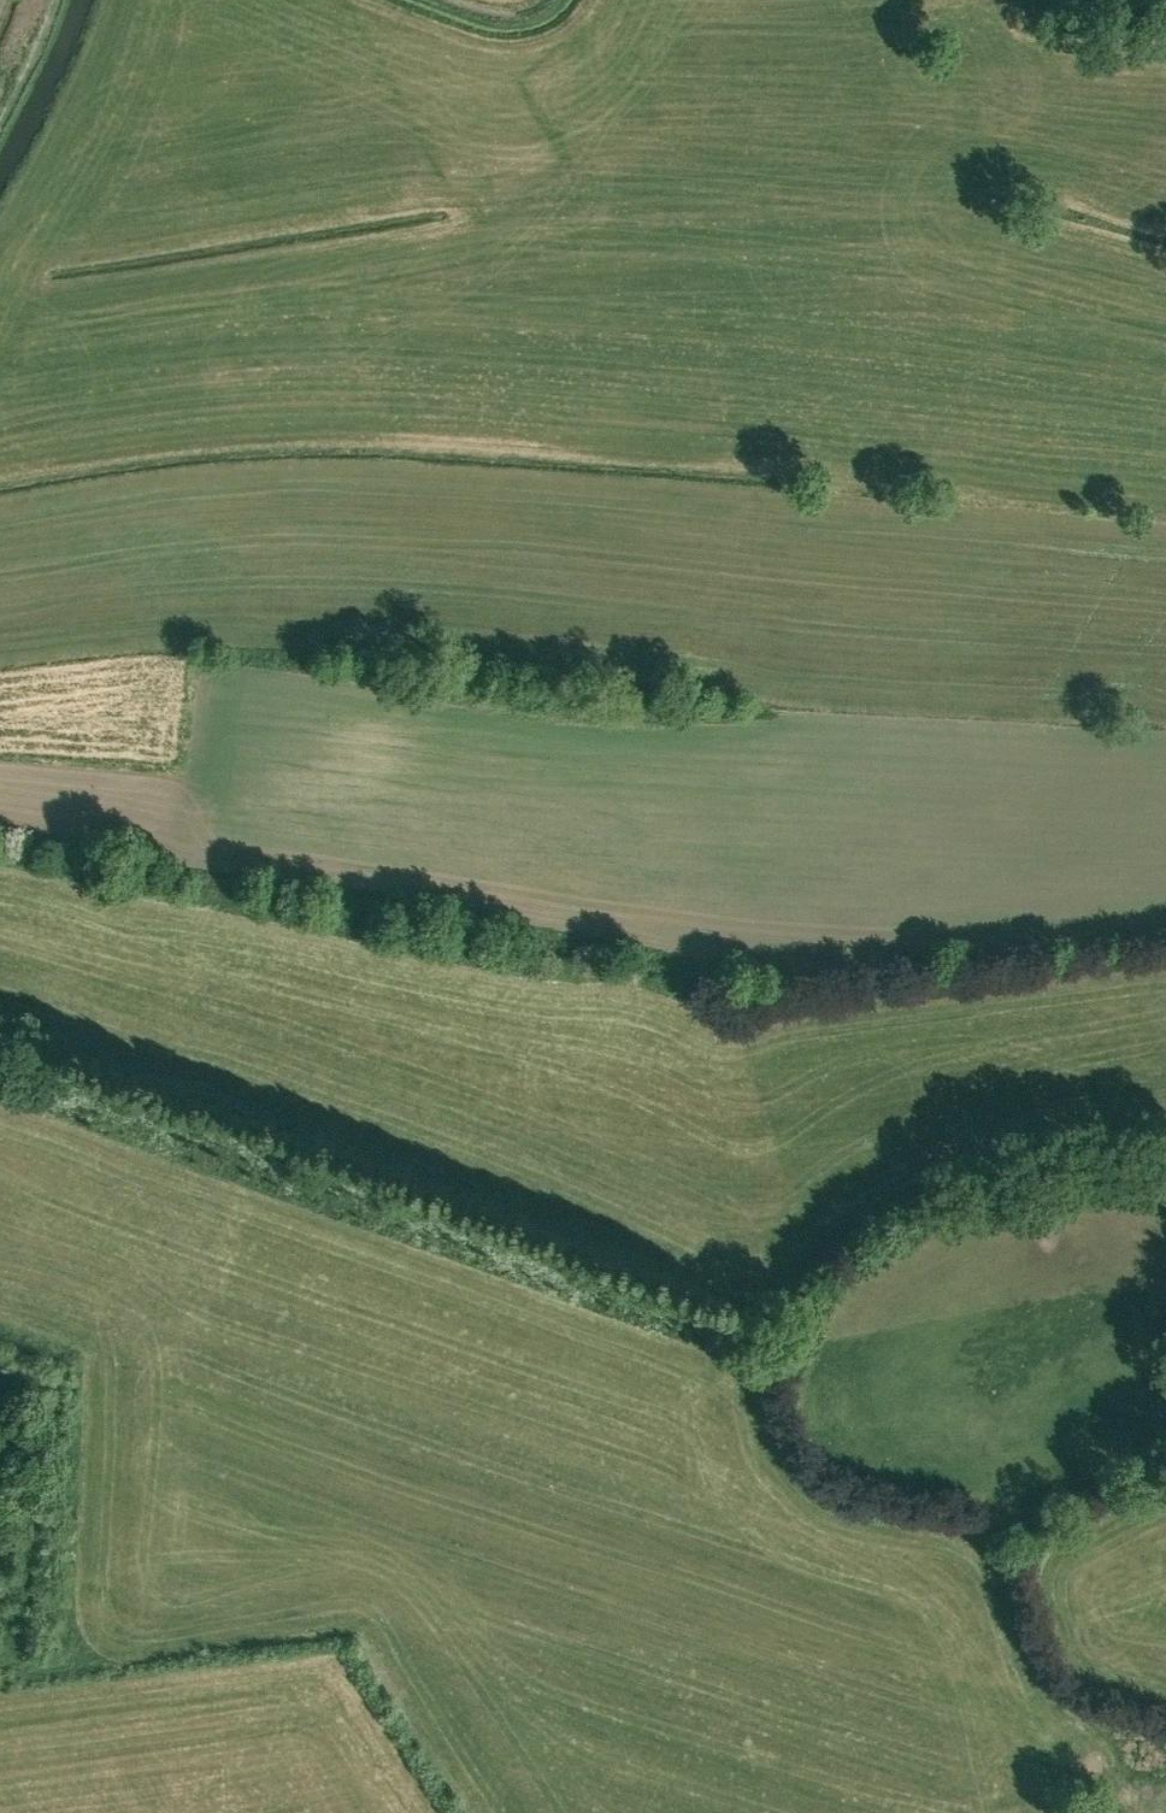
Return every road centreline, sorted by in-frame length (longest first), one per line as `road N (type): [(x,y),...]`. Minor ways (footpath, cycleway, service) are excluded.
road 1 (track): [(1165,80),(1116,79),(1005,43),(946,0)]

